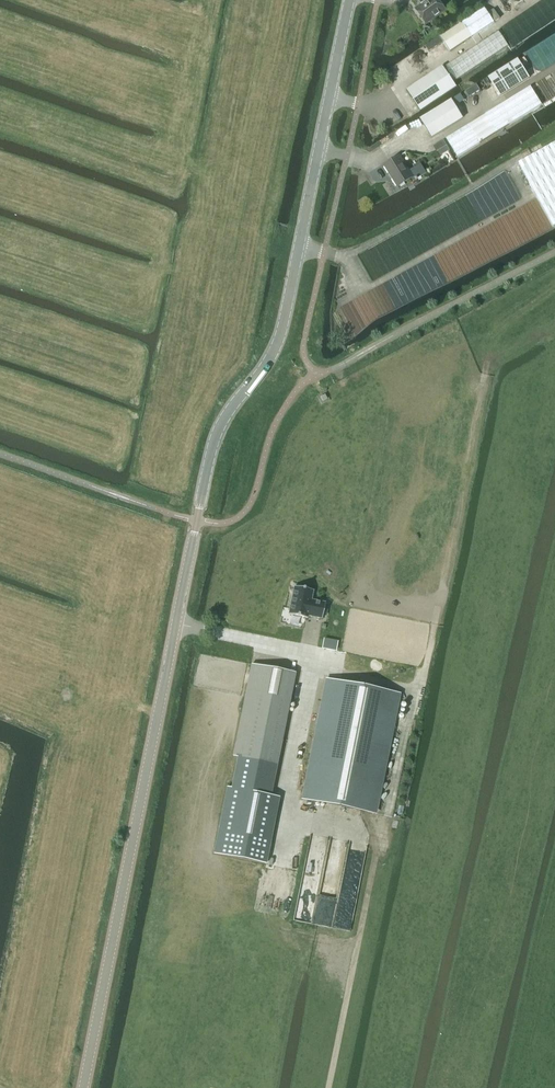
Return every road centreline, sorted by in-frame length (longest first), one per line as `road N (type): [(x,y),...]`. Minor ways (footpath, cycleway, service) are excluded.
road 1 (tertiary): [(349,0),(280,335),(210,452),(83,1087)]

